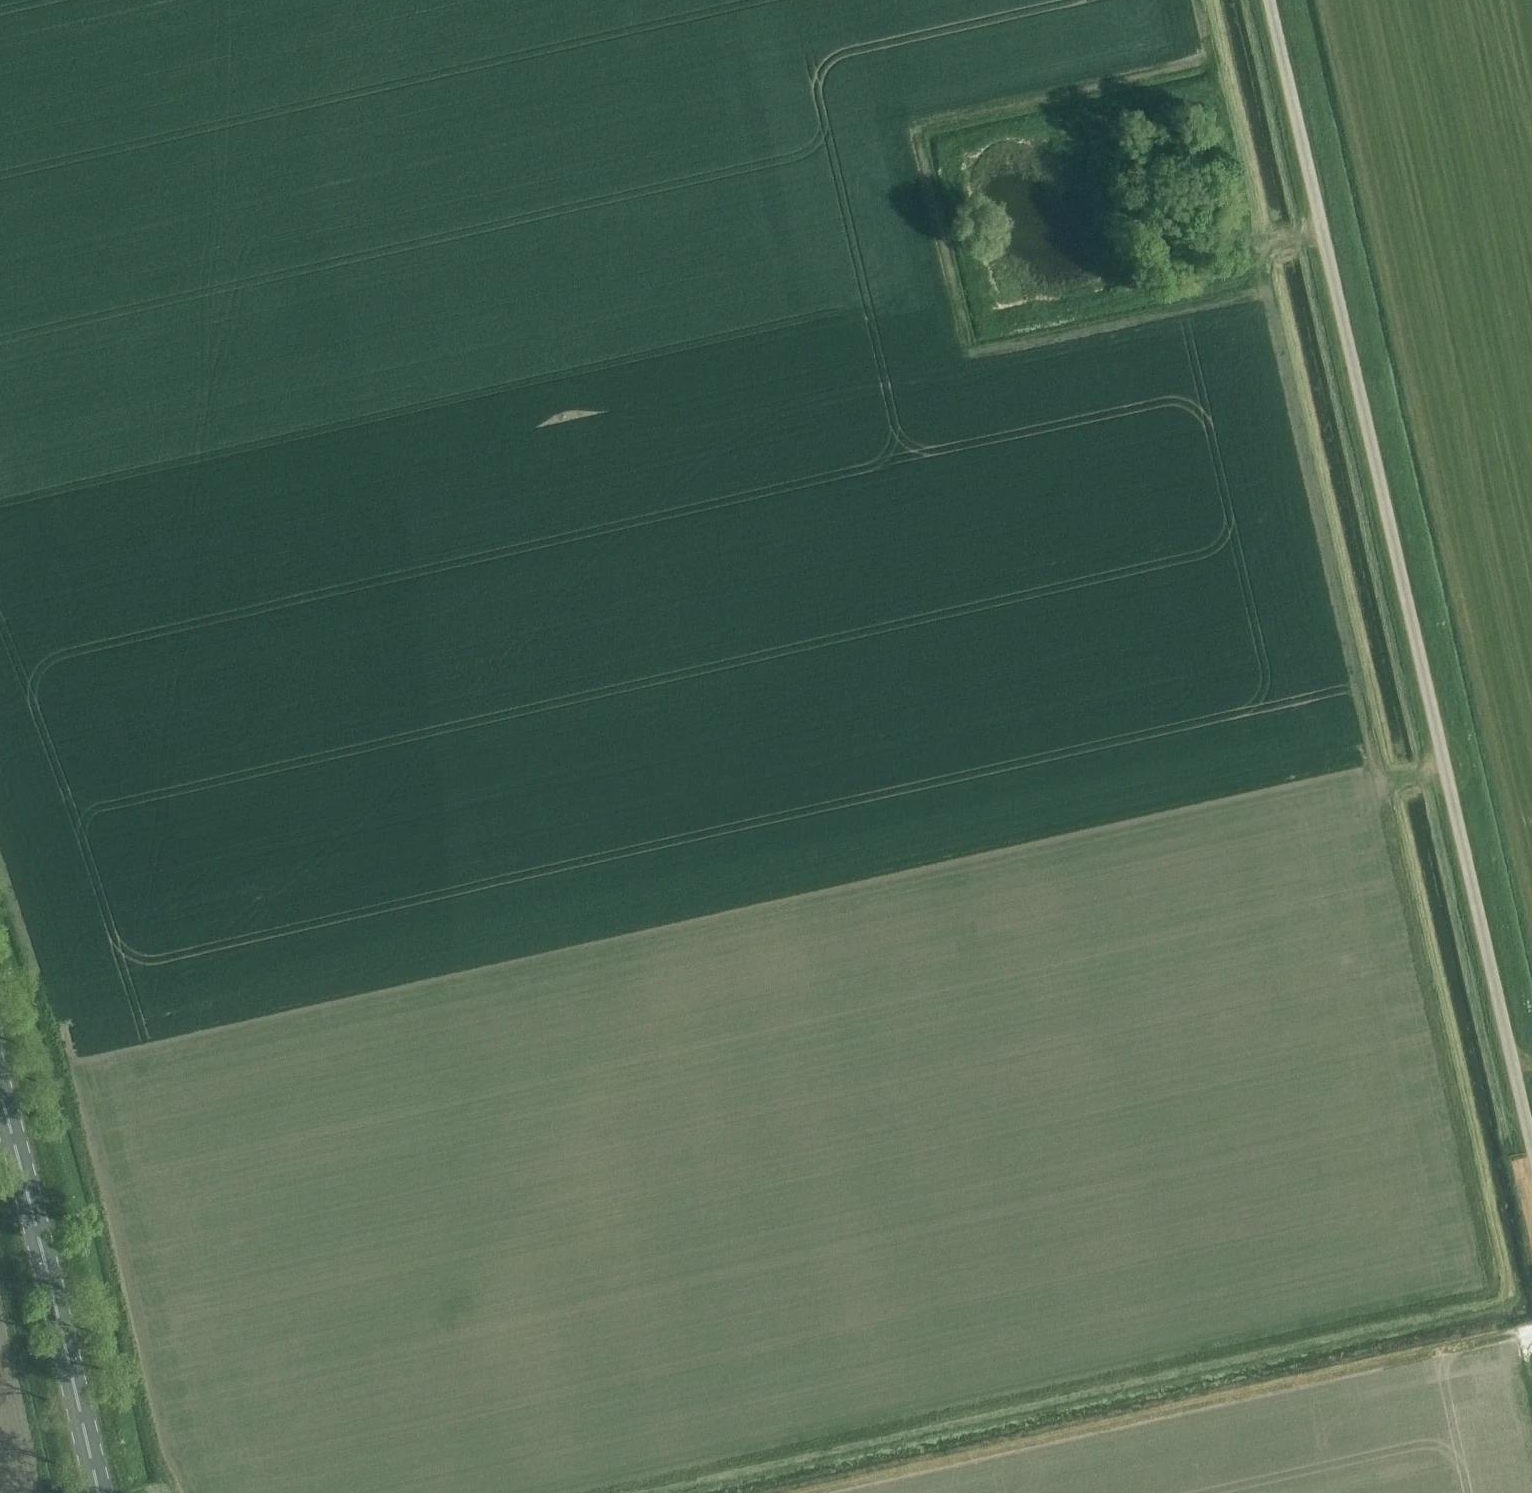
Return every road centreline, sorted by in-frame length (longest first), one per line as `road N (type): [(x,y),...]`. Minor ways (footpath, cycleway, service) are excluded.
road 1 (unclassified): [(1531,1157),(1266,0)]
road 2 (primary): [(95,1492),(0,1117)]

